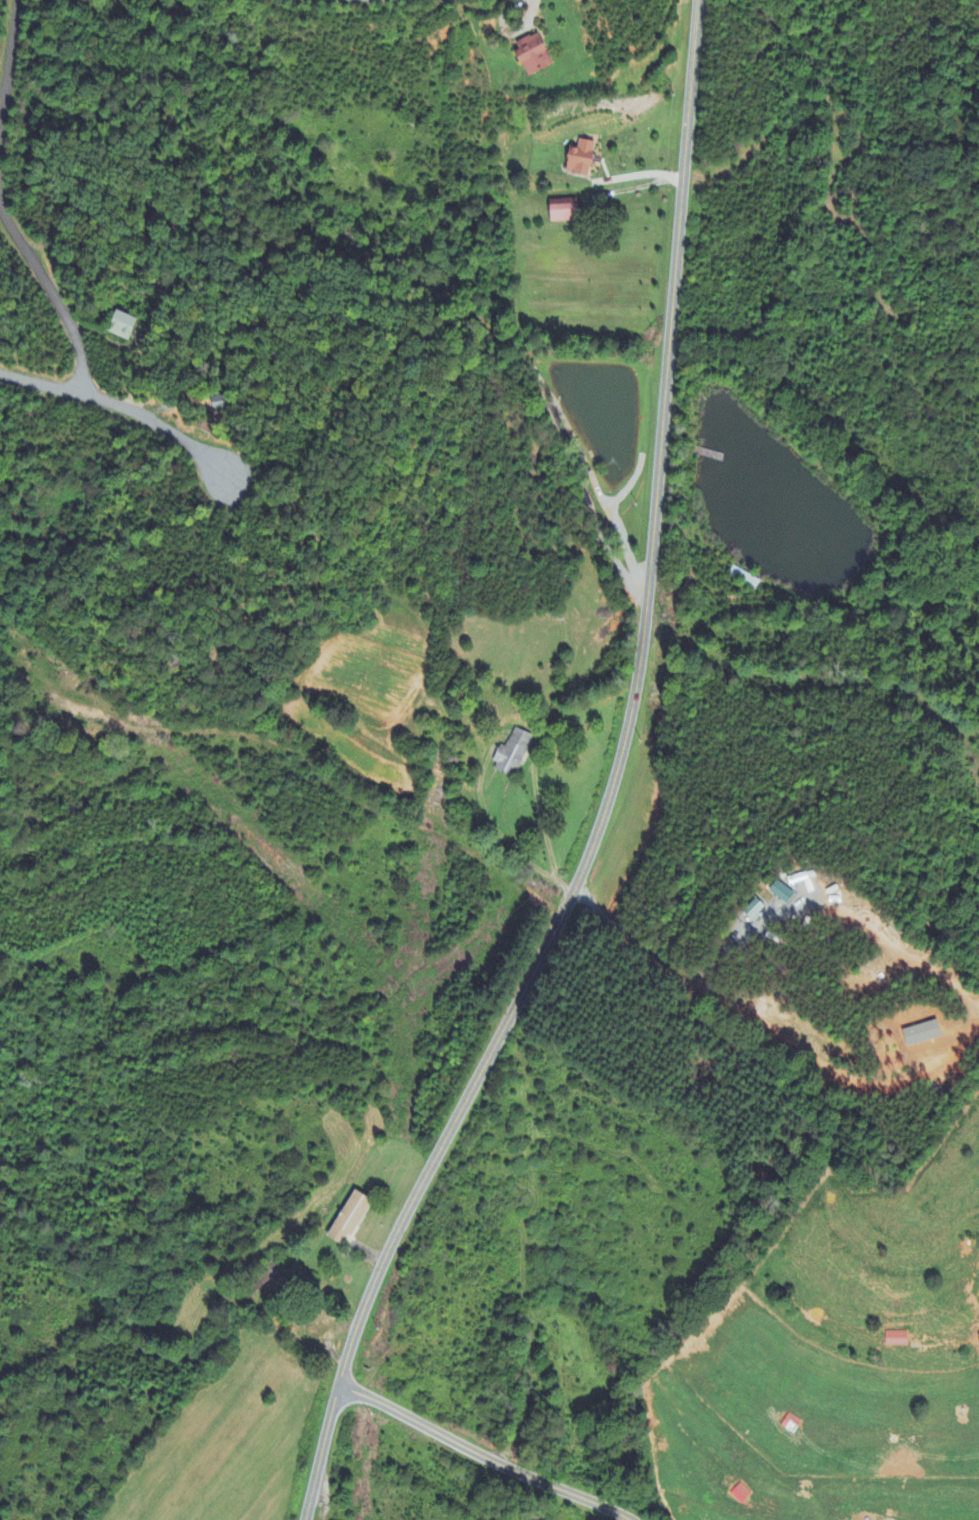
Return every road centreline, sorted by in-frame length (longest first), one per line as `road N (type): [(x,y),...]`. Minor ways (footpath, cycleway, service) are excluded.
road 1 (residential): [(336,1384),(372,1282),(502,1010),(563,919),(616,774),(645,623),(699,0)]
road 2 (residential): [(563,919),(463,846),(360,806),(298,753),(246,735),(129,733),(82,707),(36,698)]
road 3 (residential): [(645,623),(735,685),(860,683),(978,735)]
road 4 (residential): [(336,1384),(628,1519)]
road 5 (residential): [(0,202),(72,337),(81,394),(0,380)]
road 6 (residential): [(81,394),(170,432),(227,480)]
road 7 (residential): [(304,1519),(336,1384)]
road 8 (residential): [(19,0),(0,123)]

